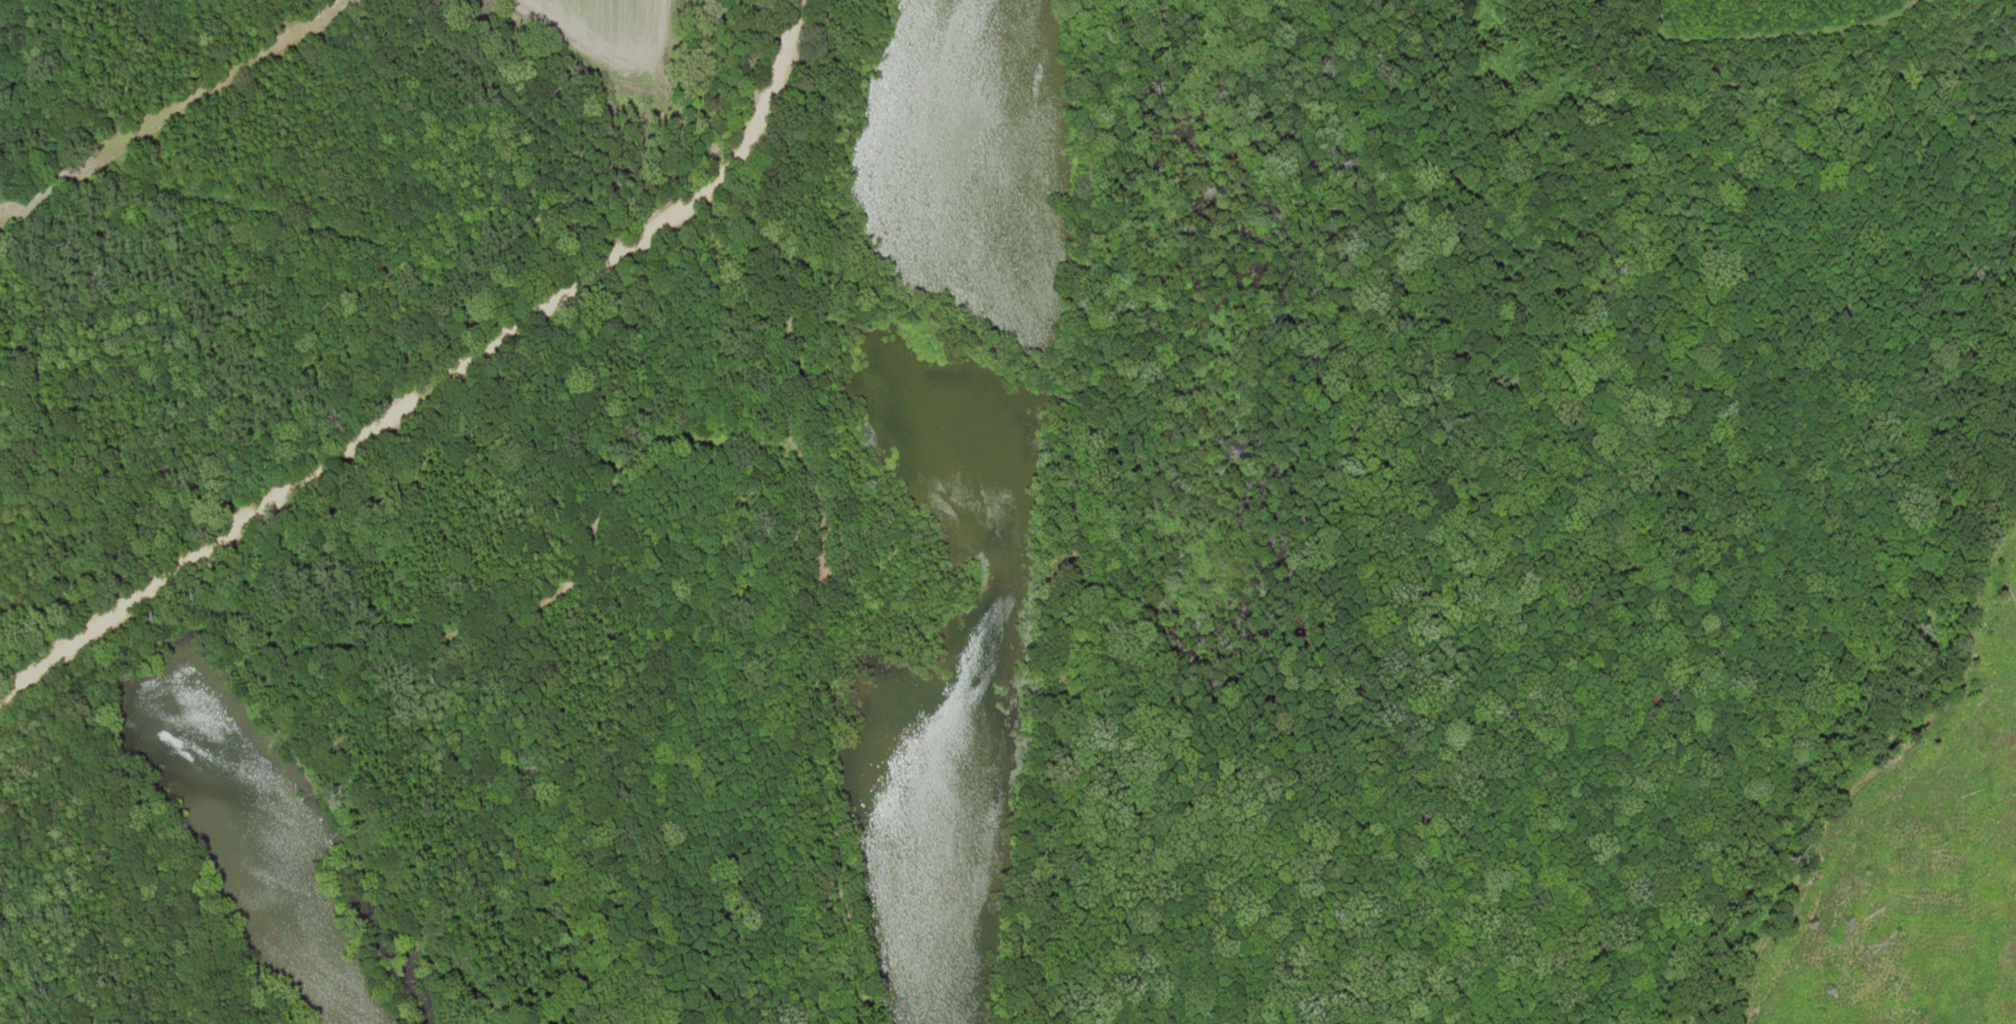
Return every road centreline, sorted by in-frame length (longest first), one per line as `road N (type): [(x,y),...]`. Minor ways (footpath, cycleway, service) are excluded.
road 1 (residential): [(0,701),(715,187),(761,115),(786,0)]

